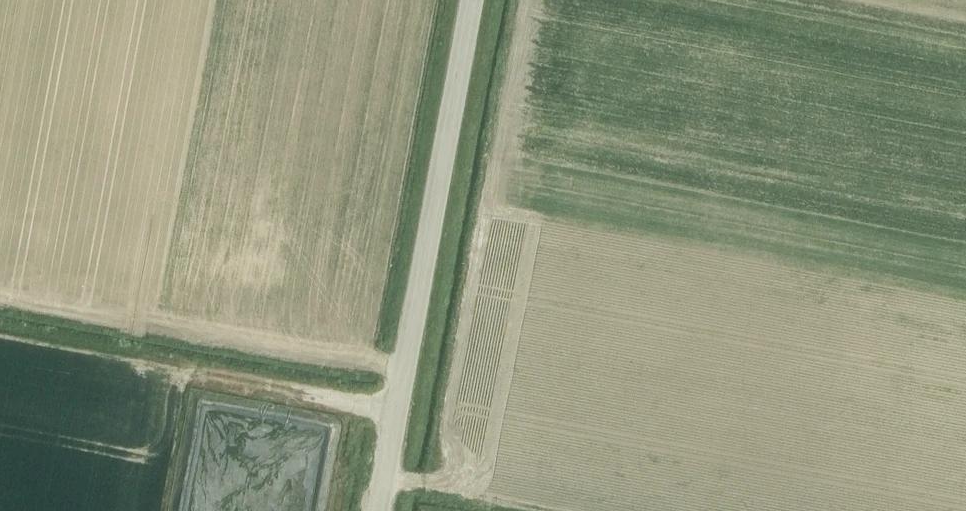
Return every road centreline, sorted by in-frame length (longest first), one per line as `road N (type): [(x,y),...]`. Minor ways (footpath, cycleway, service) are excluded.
road 1 (tertiary): [(380,510),(473,0)]
road 2 (track): [(386,477),(561,510)]

